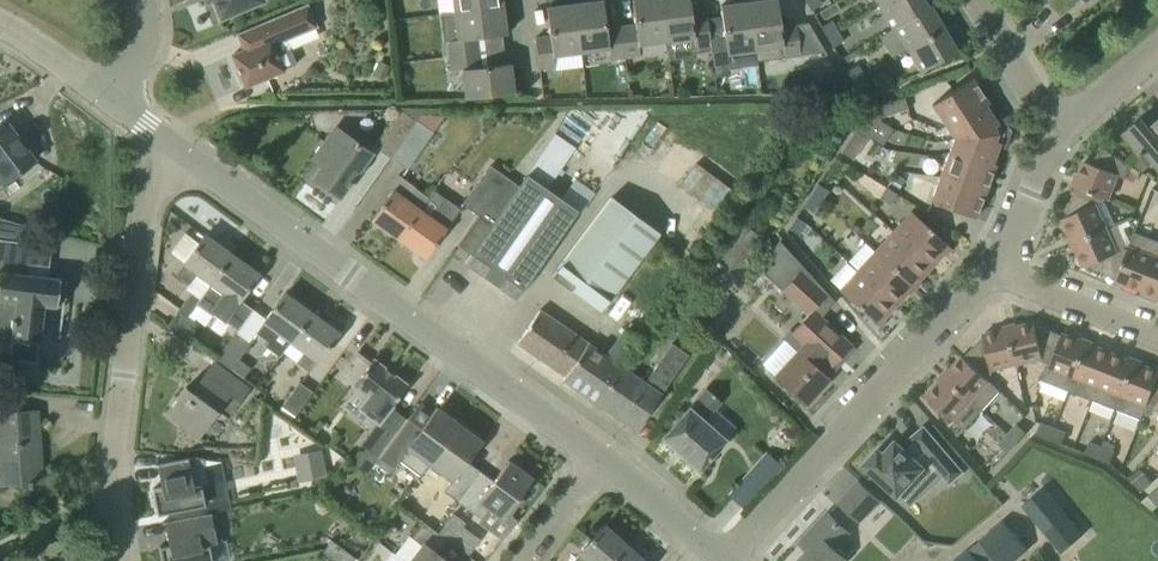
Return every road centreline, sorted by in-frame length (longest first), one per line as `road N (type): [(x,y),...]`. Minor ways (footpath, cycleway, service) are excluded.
road 1 (residential): [(599,464),(168,147)]
road 2 (residential): [(723,560),(996,264)]
road 3 (residential): [(110,516),(109,456),(144,181),(168,147)]
road 4 (residential): [(1157,335),(1028,285),(996,264)]
road 5 (residential): [(1056,134),(978,0)]
road 6 (residential): [(718,560),(599,464)]
road 7 (residential): [(996,264),(1056,134)]
road 8 (residential): [(1056,134),(1157,53)]
road 9 (unclassified): [(107,101),(0,29)]
road 10 (residential): [(526,560),(599,464)]

